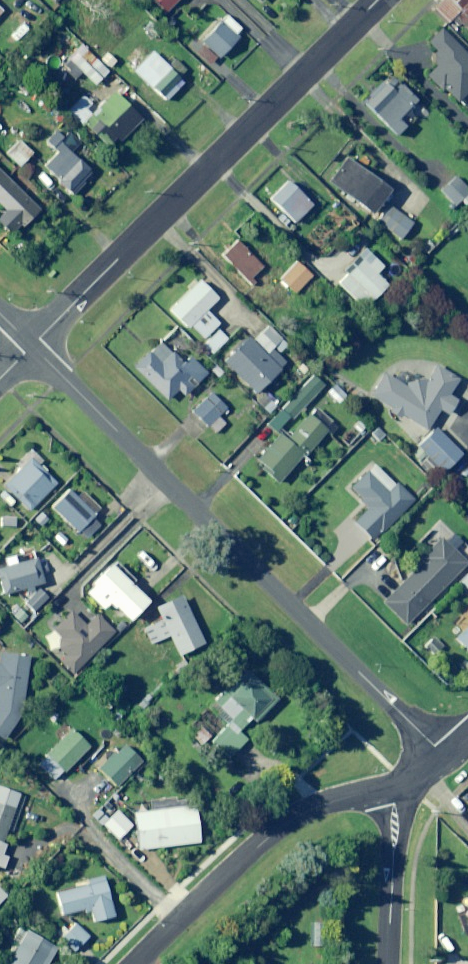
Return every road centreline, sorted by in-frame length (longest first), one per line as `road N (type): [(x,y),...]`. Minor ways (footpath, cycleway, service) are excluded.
road 1 (residential): [(444,760),(31,344)]
road 2 (residential): [(31,344),(376,0)]
road 3 (residential): [(142,963),(294,820),(390,789)]
road 4 (residential): [(390,789),(396,844),(386,963)]

